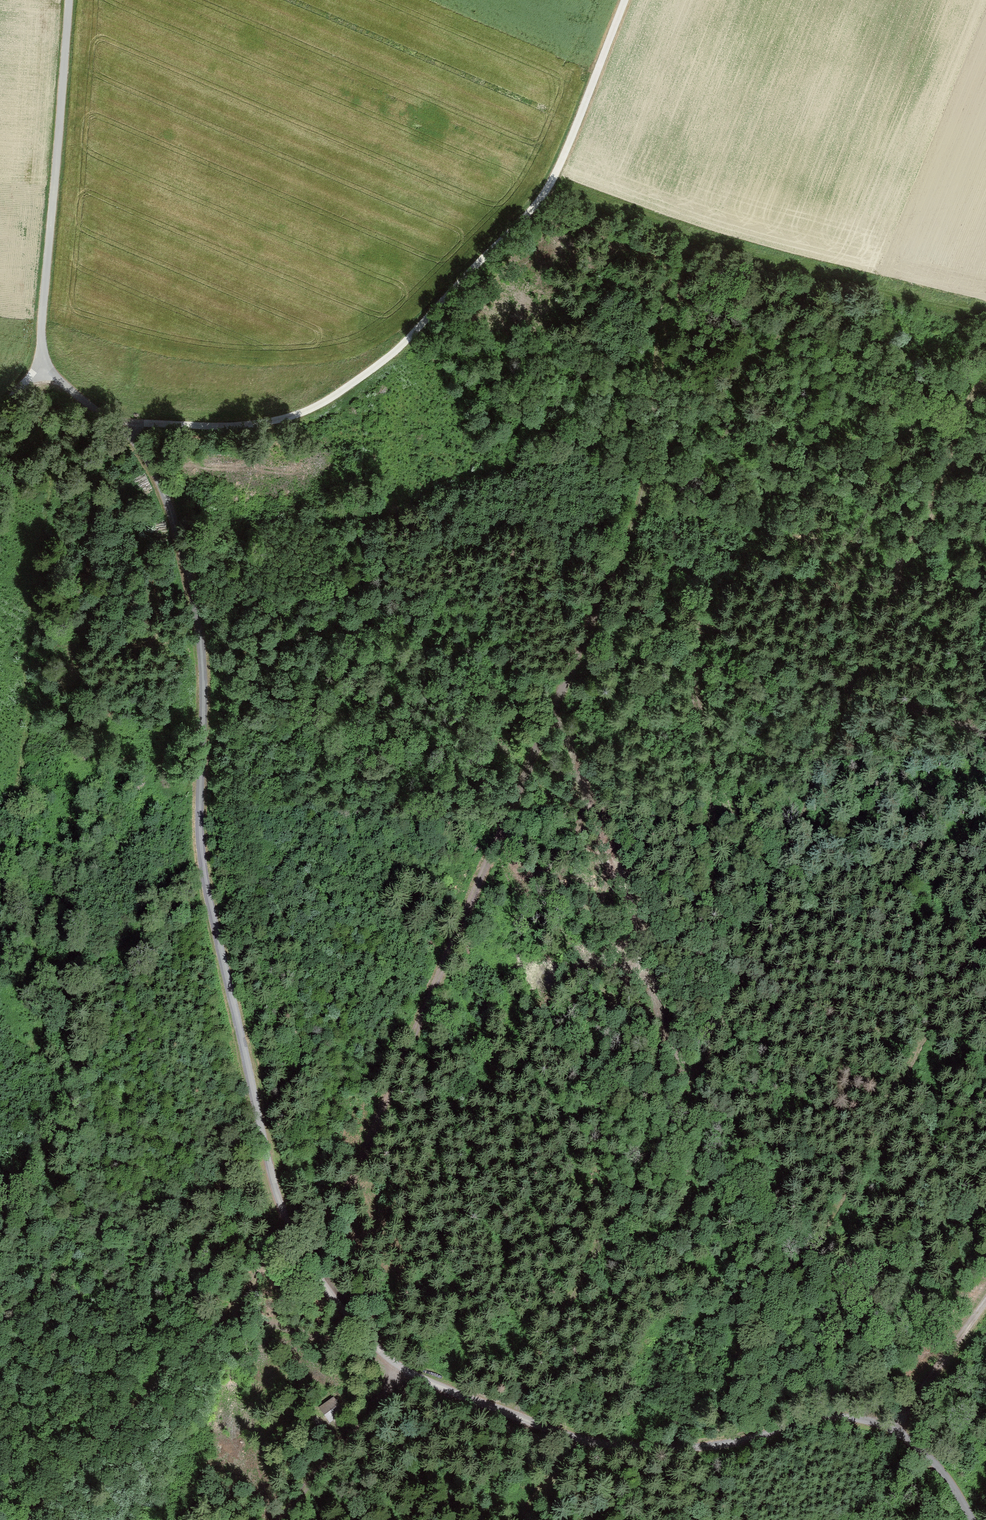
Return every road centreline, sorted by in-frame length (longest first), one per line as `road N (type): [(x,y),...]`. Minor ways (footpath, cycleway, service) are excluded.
road 1 (unclassified): [(69,0),(42,364),(125,425),(171,506),(202,655),(203,862),(292,1239),(347,1313),(417,1378),(604,1444),(715,1444),(859,1418),(896,1432),(927,1456),(972,1519)]
road 2 (track): [(292,1239),(642,507),(655,294),(673,228)]
road 3 (track): [(507,1414),(721,1050),(863,692),(985,744)]
road 4 (track): [(125,425),(268,422),(333,397),(395,352),(543,197),(626,0)]
road 5 (track): [(985,307),(901,293),(551,184)]
road 6 (track): [(863,692),(605,590)]
road 7 (track): [(280,1519),(347,1413),(401,1369)]

